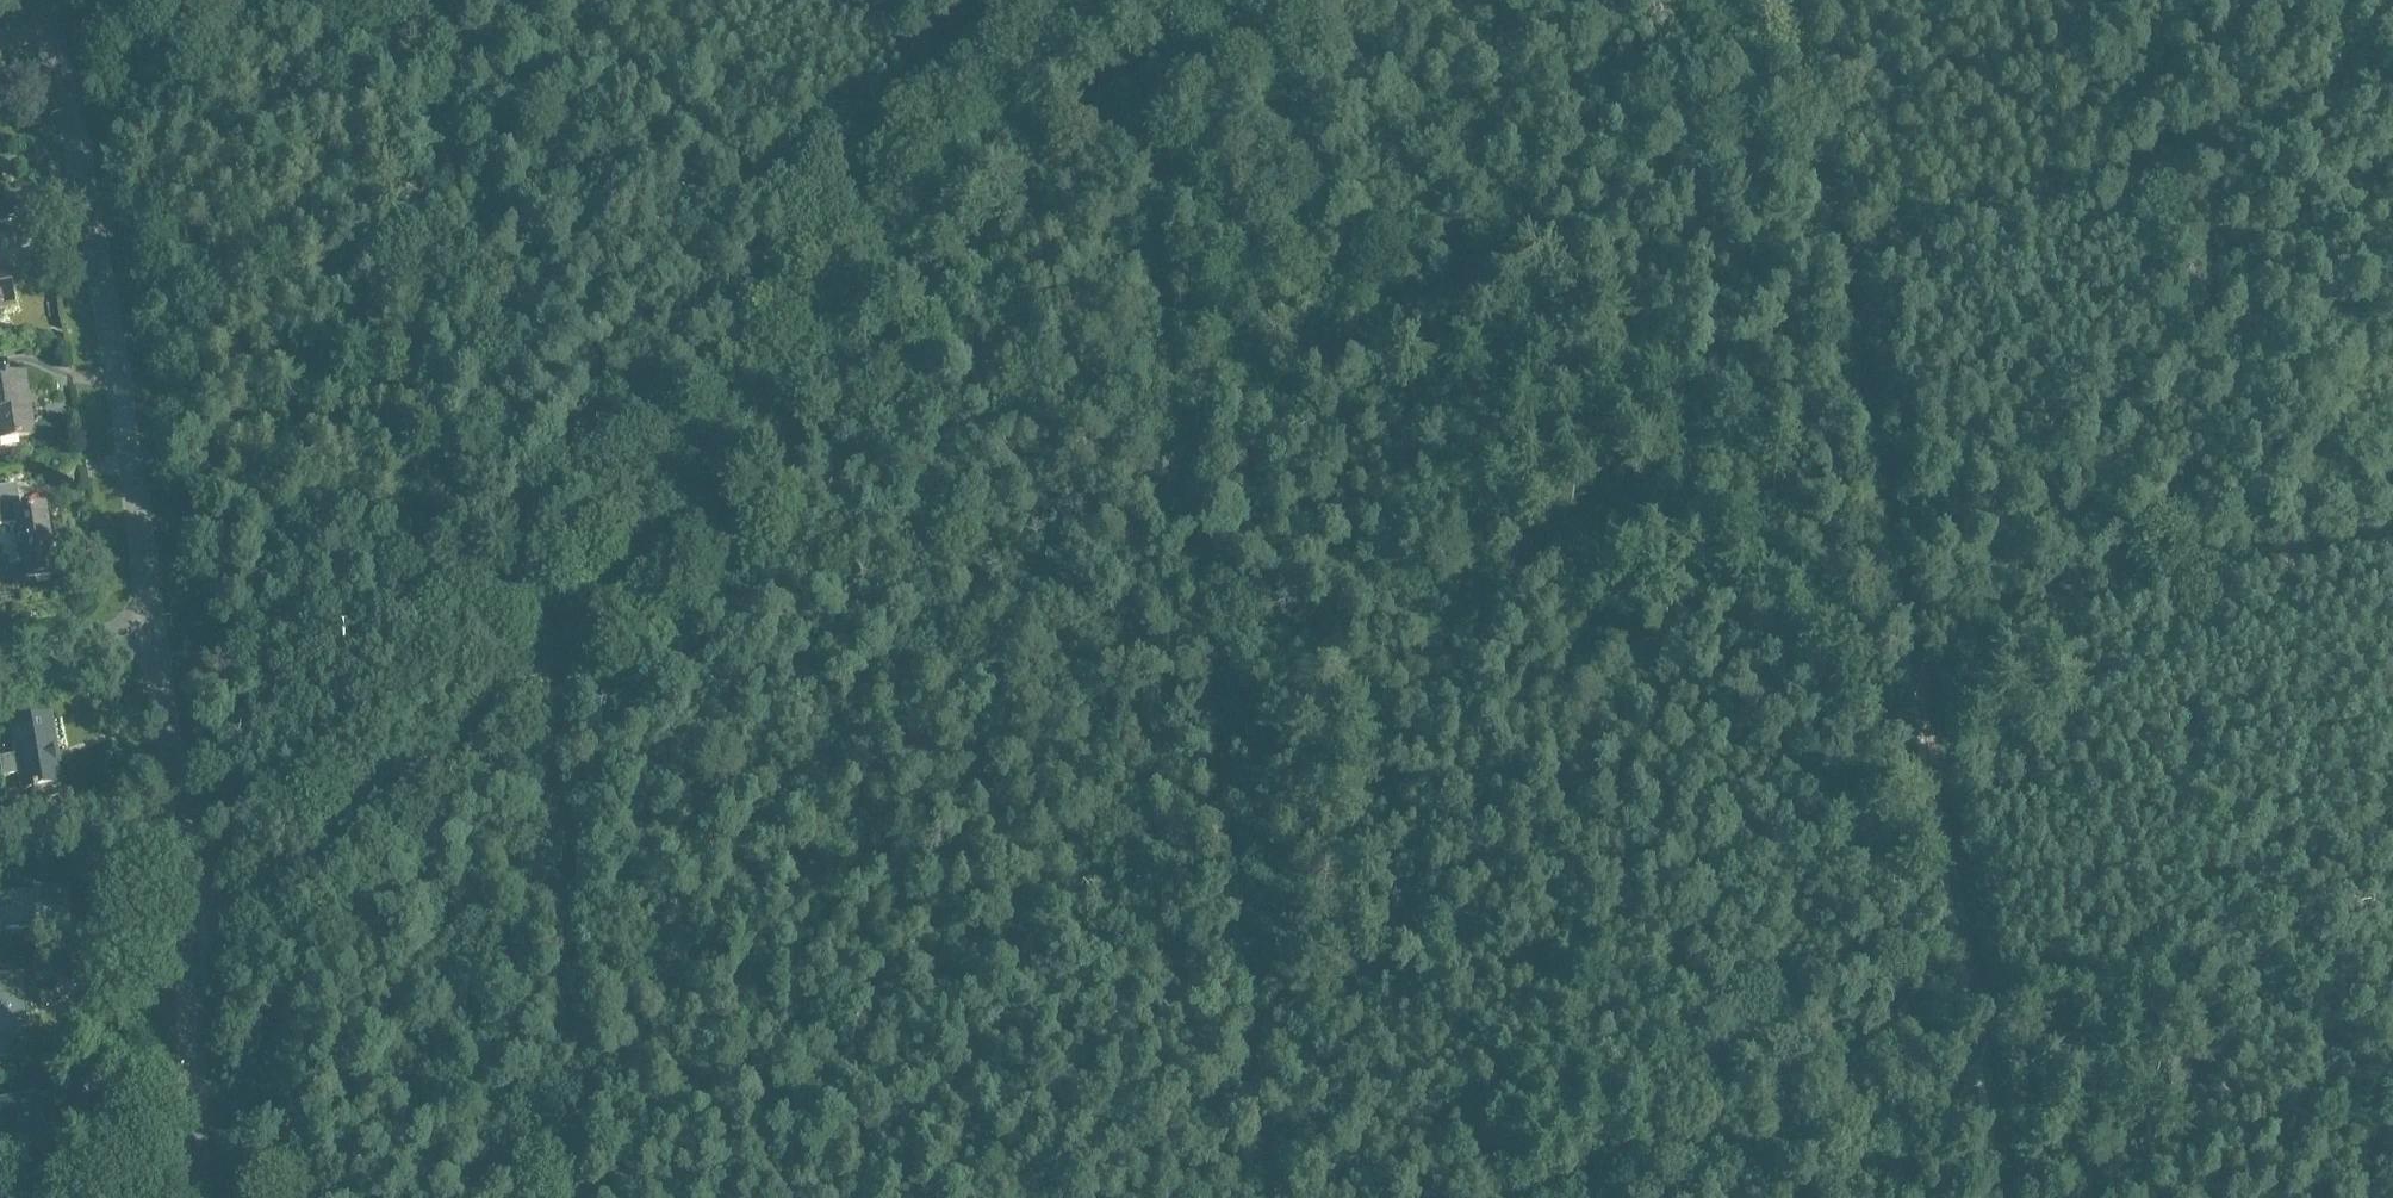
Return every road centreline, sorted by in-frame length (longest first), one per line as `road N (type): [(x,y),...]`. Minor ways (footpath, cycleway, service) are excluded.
road 1 (unclassified): [(40,0),(82,174),(151,626)]
road 2 (unclassified): [(194,1197),(191,960),(151,626)]
road 3 (track): [(187,933),(243,912),(308,865),(534,676)]
road 4 (track): [(534,676),(669,537)]
road 5 (residential): [(0,651),(151,626)]

